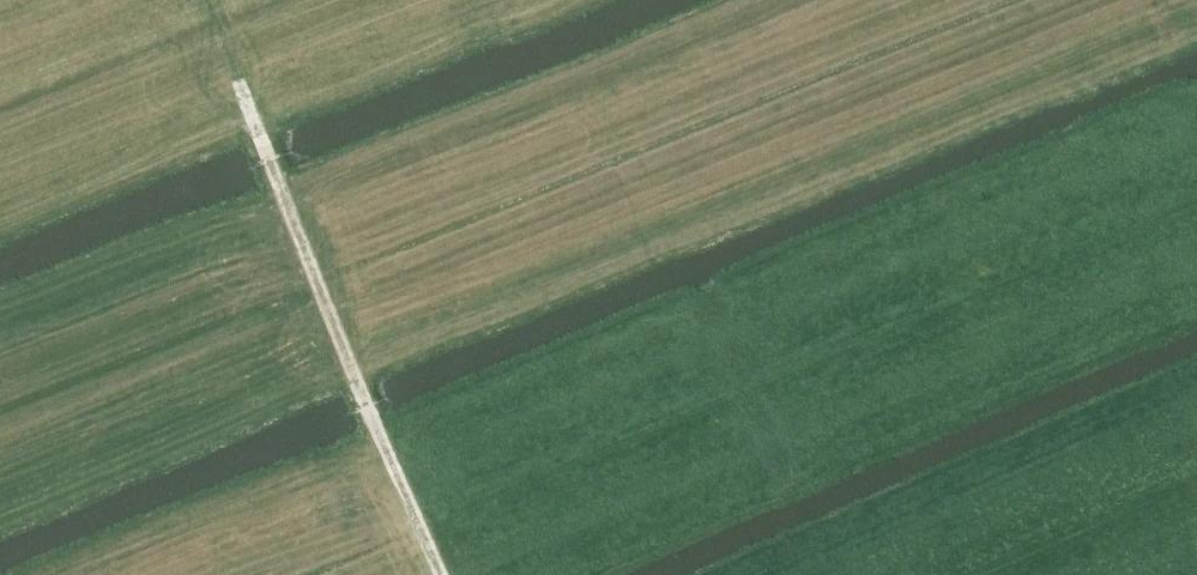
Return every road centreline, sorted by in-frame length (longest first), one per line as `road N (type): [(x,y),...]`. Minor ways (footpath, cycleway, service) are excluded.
road 1 (track): [(240,91),(440,574)]

